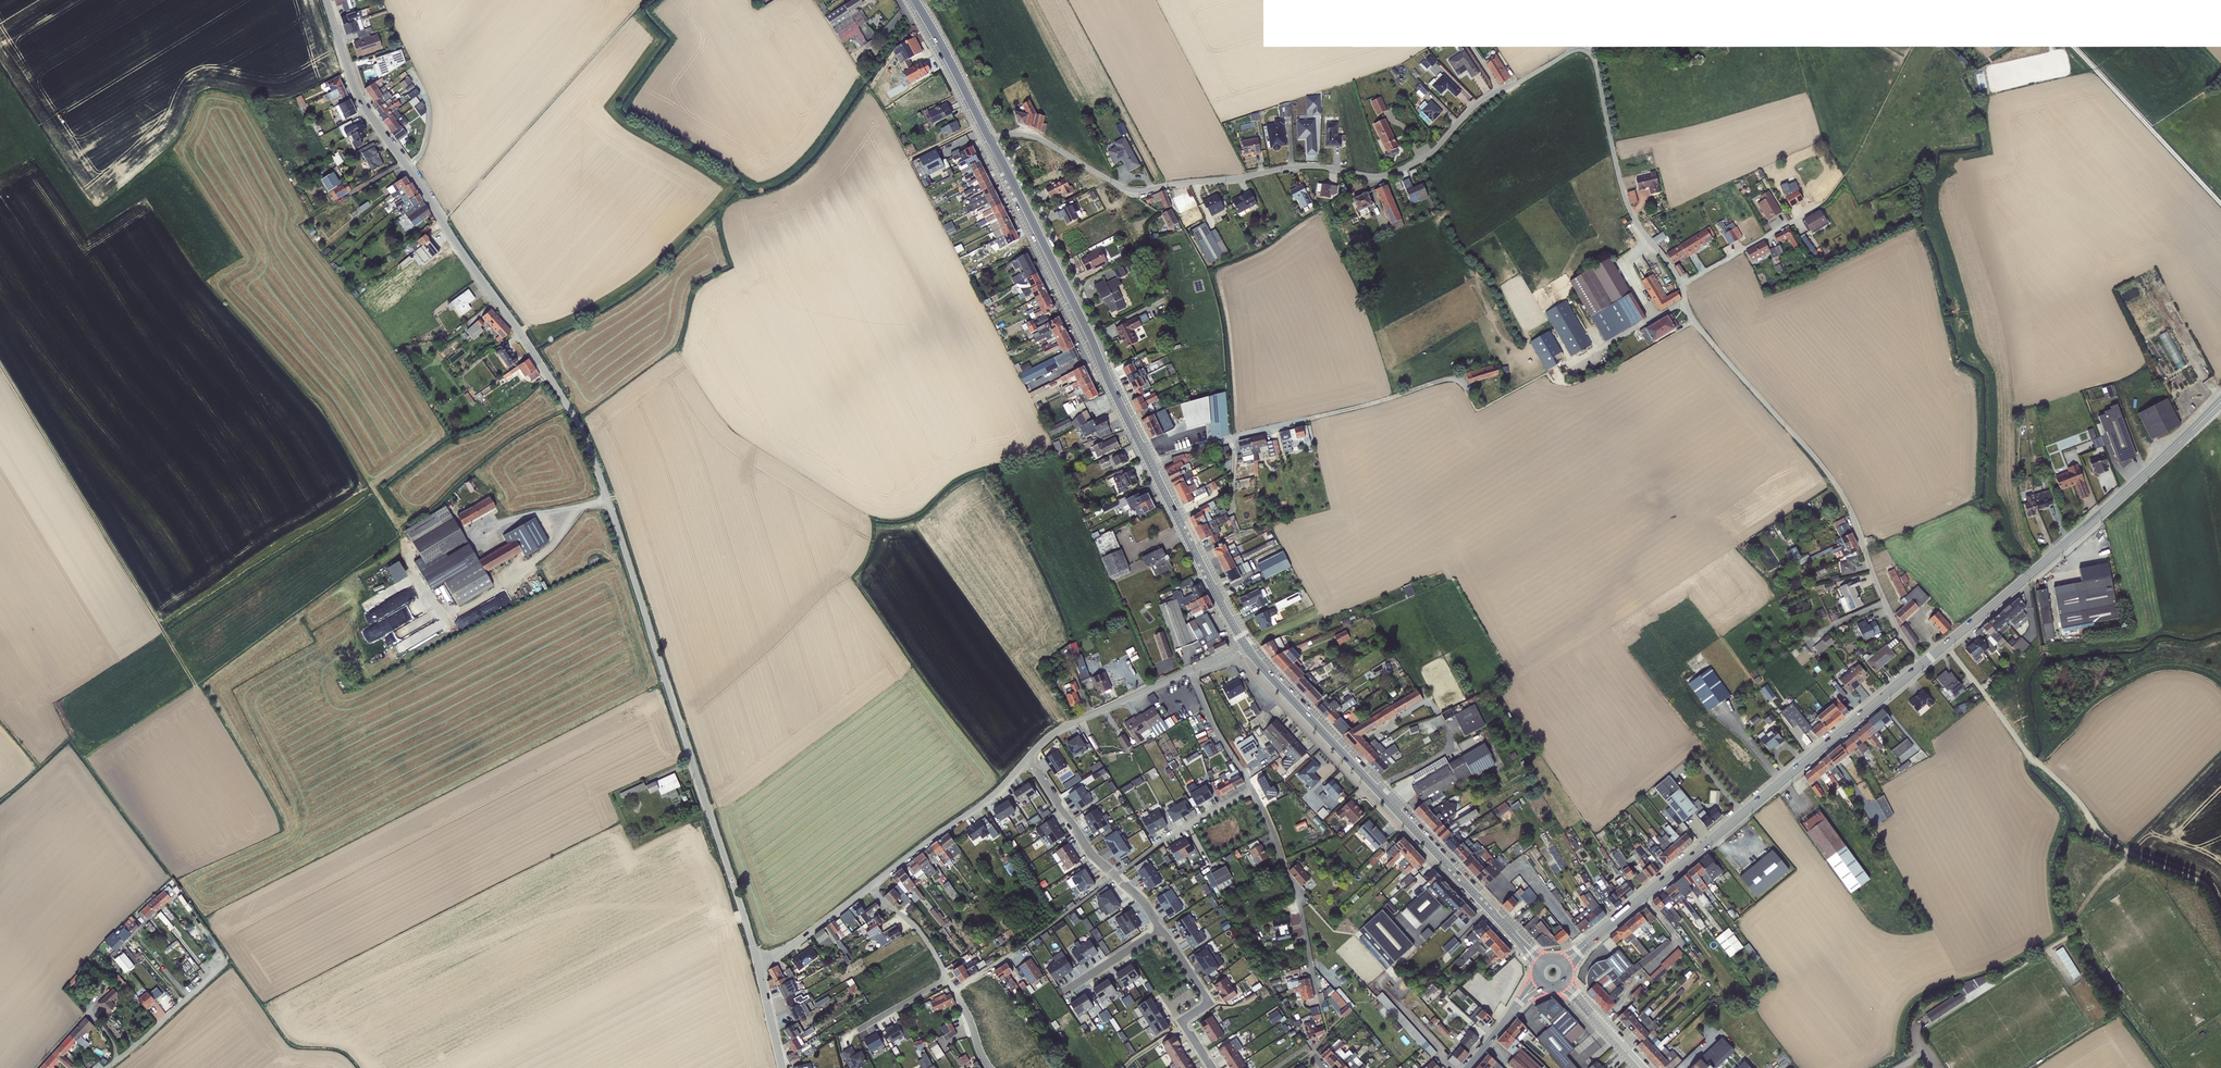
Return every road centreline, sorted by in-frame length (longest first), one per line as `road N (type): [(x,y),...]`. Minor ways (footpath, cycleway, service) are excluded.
road 1 (residential): [(326,0),(362,102),(576,420),(757,961)]
road 2 (unclassified): [(1681,285),(1628,205),(1594,59),(1582,49),(1483,101),(1424,157),(1381,177),(1306,166),(1137,191),(1037,137),(989,140)]
road 3 (secondary): [(1921,665),(1565,963)]
road 4 (unclassified): [(1921,665),(1894,622),(1846,500),(1691,317),(1681,285)]
road 5 (secondary): [(1520,942),(1248,646)]
road 6 (unclassified): [(1945,645),(2026,752),(2106,839),(2204,883),(2220,913)]
road 7 (secondary): [(2220,403),(1945,645)]
road 8 (secondary): [(1150,463),(989,140)]
road 9 (unclassified): [(1150,463),(1437,381),(1465,387)]
road 10 (residential): [(1026,759),(1161,932)]
road 11 (residential): [(1251,790),(1295,886),(1317,994)]
road 12 (secondary): [(1248,646),(1150,463)]
road 13 (residential): [(1026,759),(992,797),(869,887)]
road 14 (residential): [(1191,669),(1062,727),(1026,759)]
road 15 (residential): [(1161,932),(1209,1002),(1181,1021),(1210,1067)]
road 16 (residential): [(1681,285),(1819,205)]
road 17 (secondary): [(989,140),(914,0)]
road 18 (unclassified): [(107,1067),(223,965)]
road 19 (residential): [(869,887),(785,950),(757,961)]
road 20 (residential): [(1191,669),(1251,790)]
road 21 (residential): [(869,887),(918,929),(948,980)]

